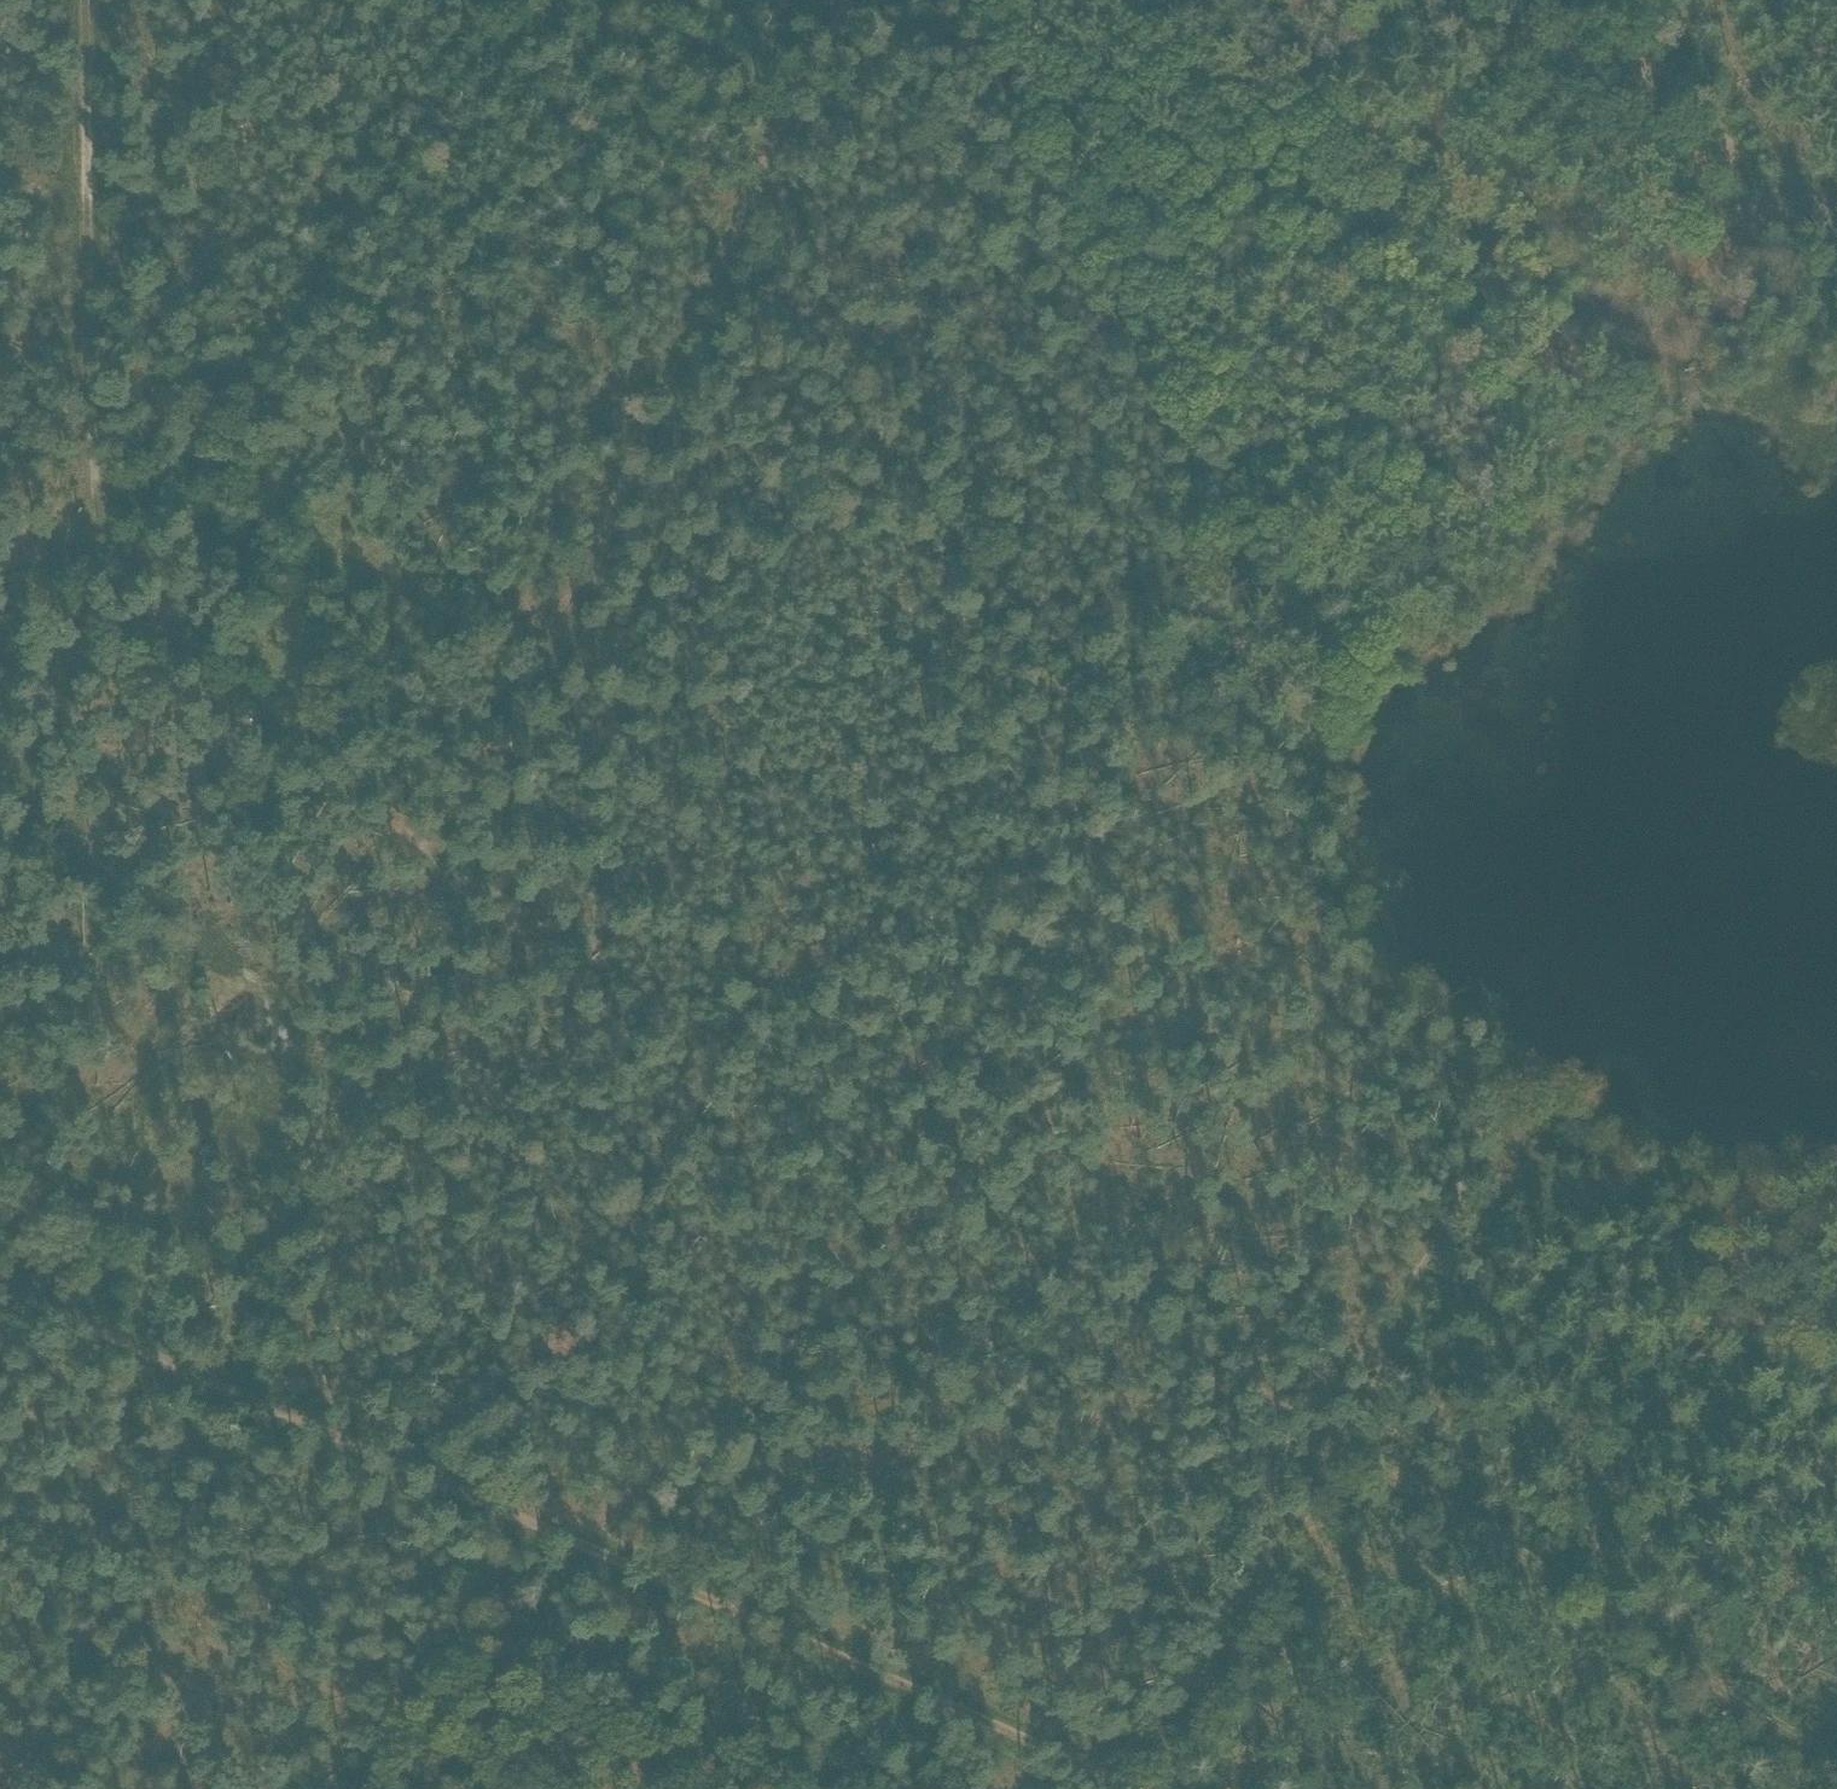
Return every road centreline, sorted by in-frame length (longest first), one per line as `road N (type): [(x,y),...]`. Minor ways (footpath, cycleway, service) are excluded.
road 1 (track): [(0,1286),(1136,1788)]
road 2 (track): [(30,1788),(211,1380),(447,882)]
road 3 (track): [(848,0),(447,882)]

